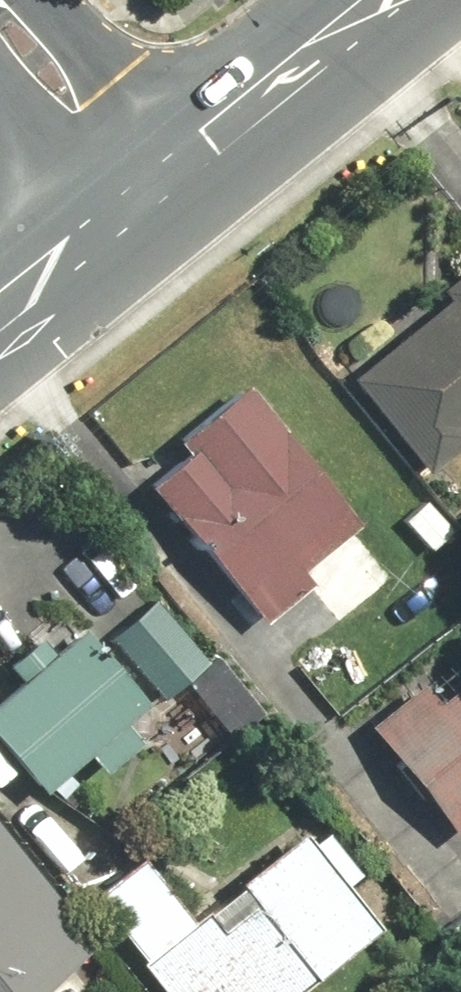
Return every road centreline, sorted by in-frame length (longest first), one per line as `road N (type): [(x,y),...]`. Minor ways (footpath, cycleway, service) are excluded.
road 1 (secondary): [(150,196),(391,0)]
road 2 (tertiary): [(150,196),(0,19)]
road 3 (secondary): [(0,318),(150,196)]

